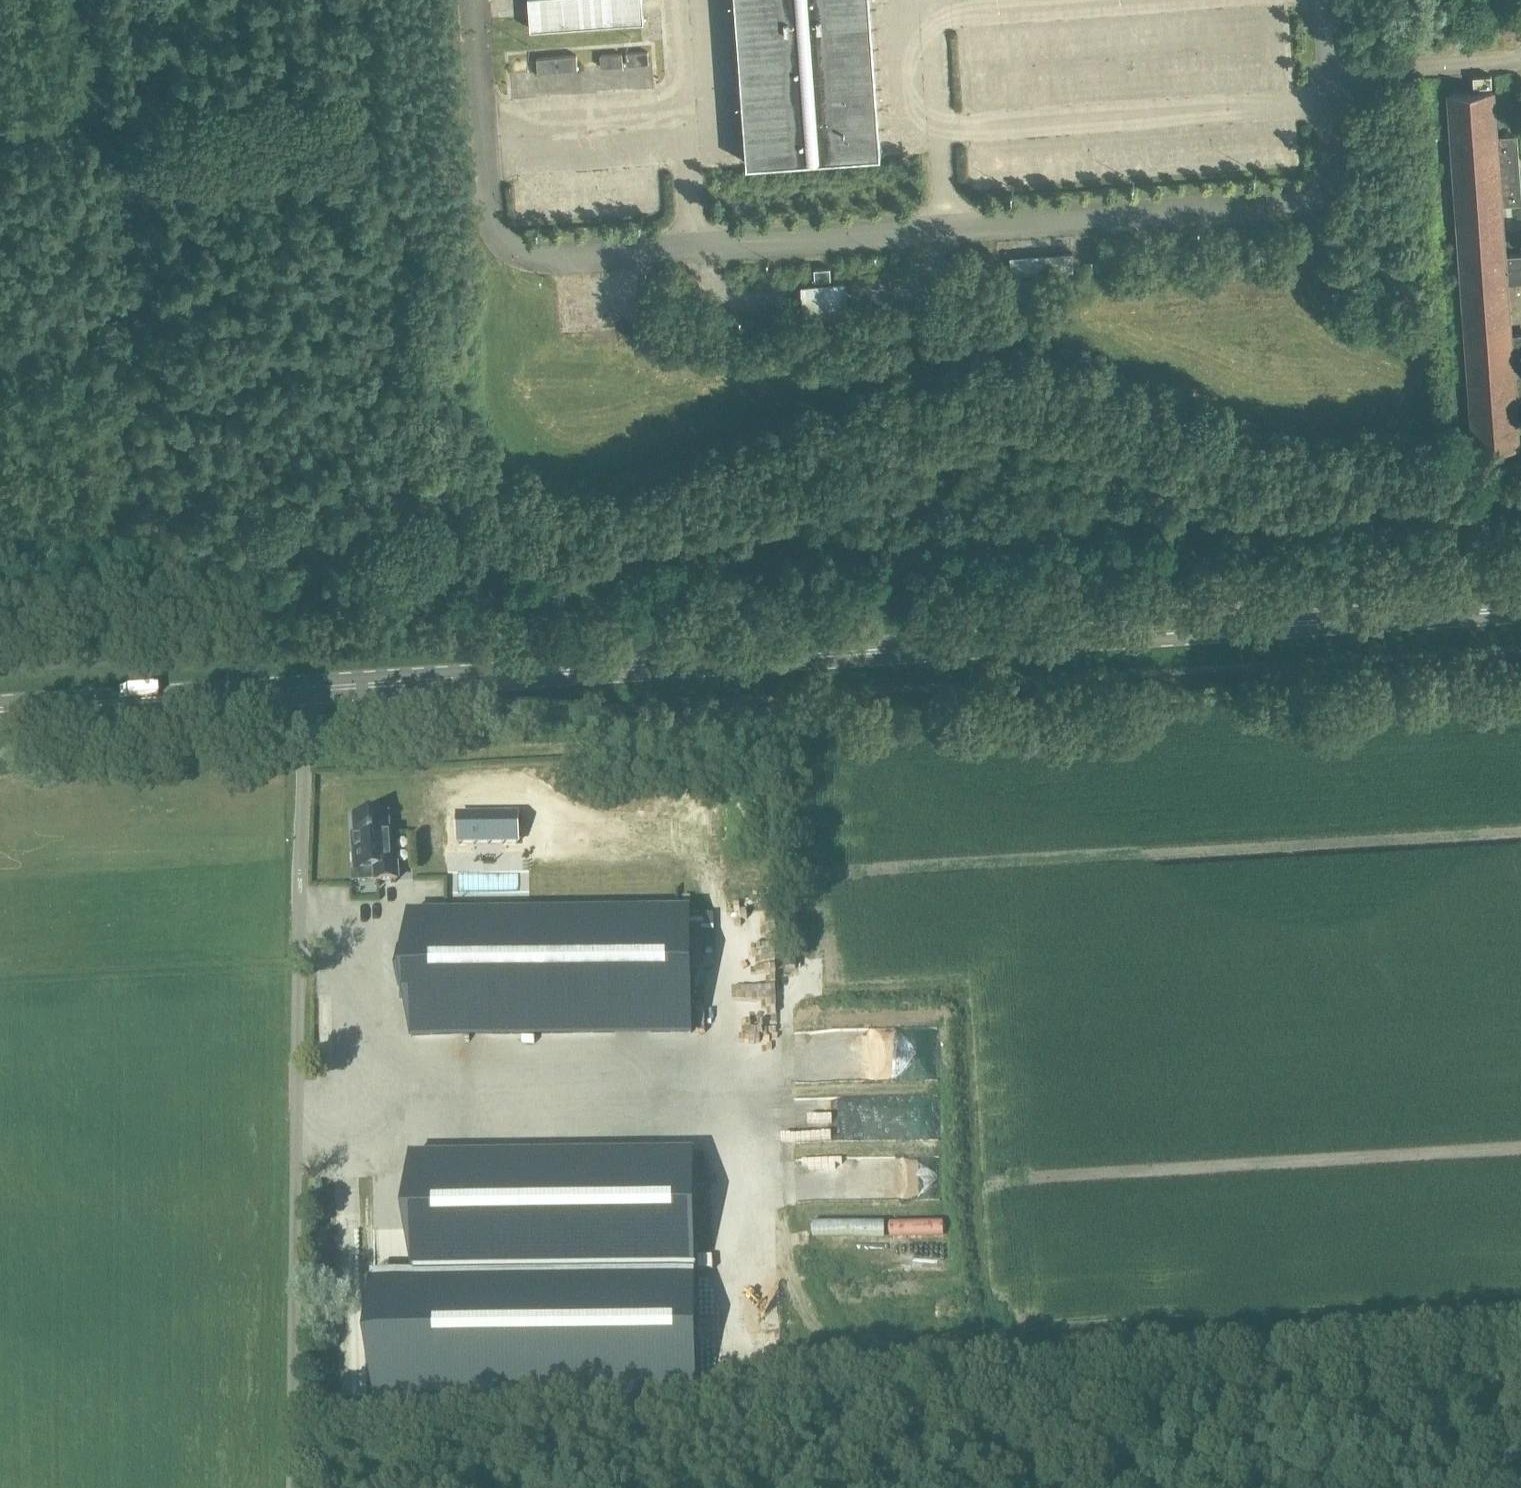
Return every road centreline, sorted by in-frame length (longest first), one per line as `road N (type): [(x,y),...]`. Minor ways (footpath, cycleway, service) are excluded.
road 1 (primary): [(306,687),(1520,609)]
road 2 (unclassified): [(290,1487),(306,687)]
road 3 (primary): [(0,706),(306,687)]

